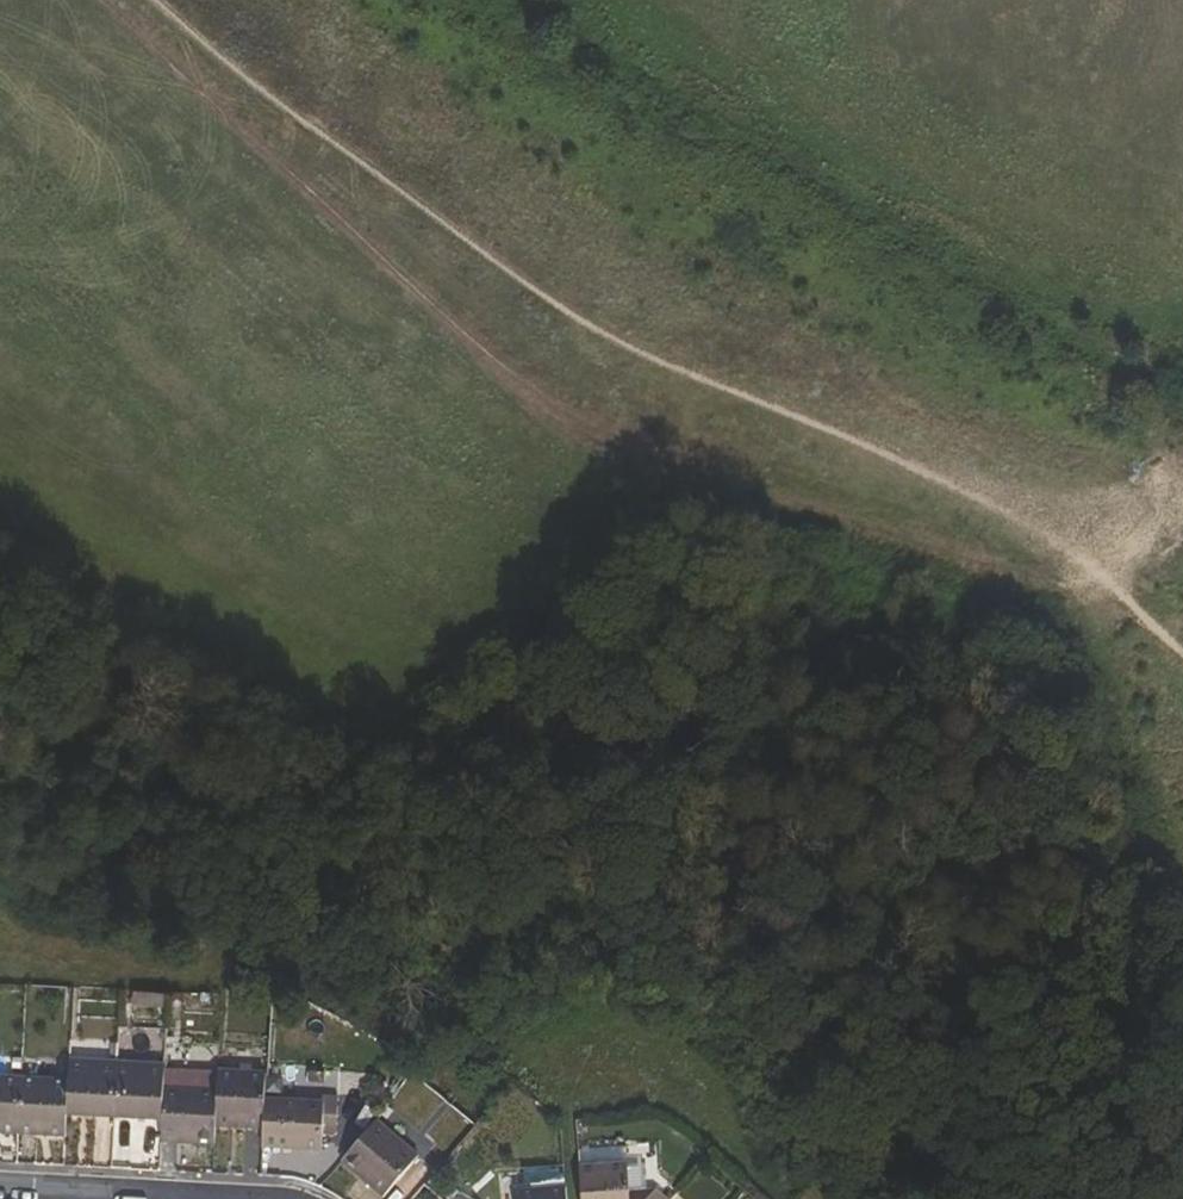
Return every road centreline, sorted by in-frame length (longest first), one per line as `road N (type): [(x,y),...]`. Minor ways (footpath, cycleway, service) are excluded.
road 1 (track): [(87,0),(484,369),(599,455),(647,469),(773,471),(1036,507),(1071,538),(1095,580),(1182,512)]

